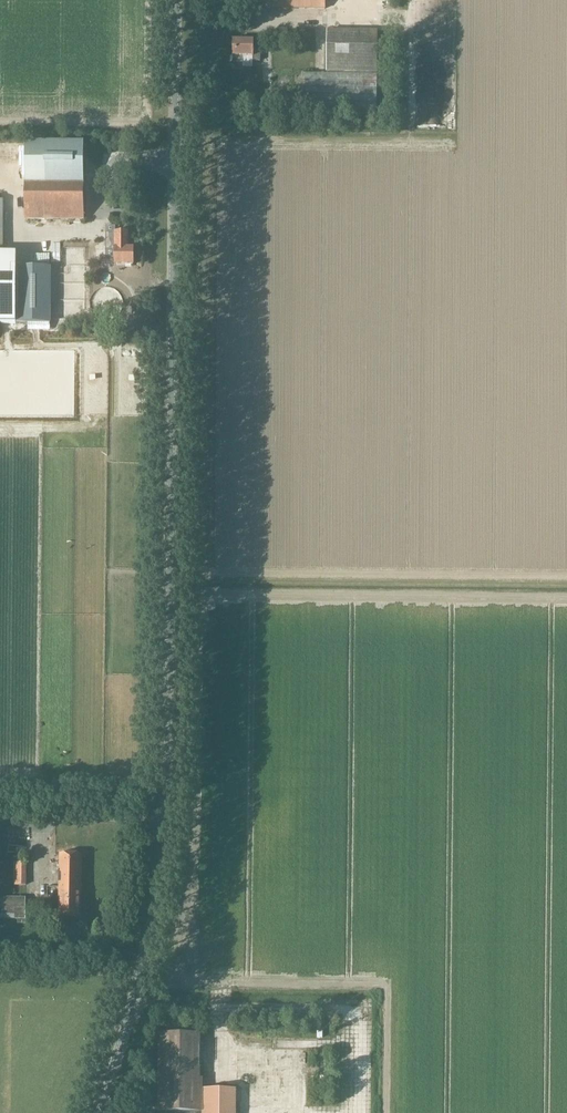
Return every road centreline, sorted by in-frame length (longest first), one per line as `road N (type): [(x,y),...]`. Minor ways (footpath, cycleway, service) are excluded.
road 1 (unclassified): [(100,1112),(145,948),(165,801),(176,0)]

